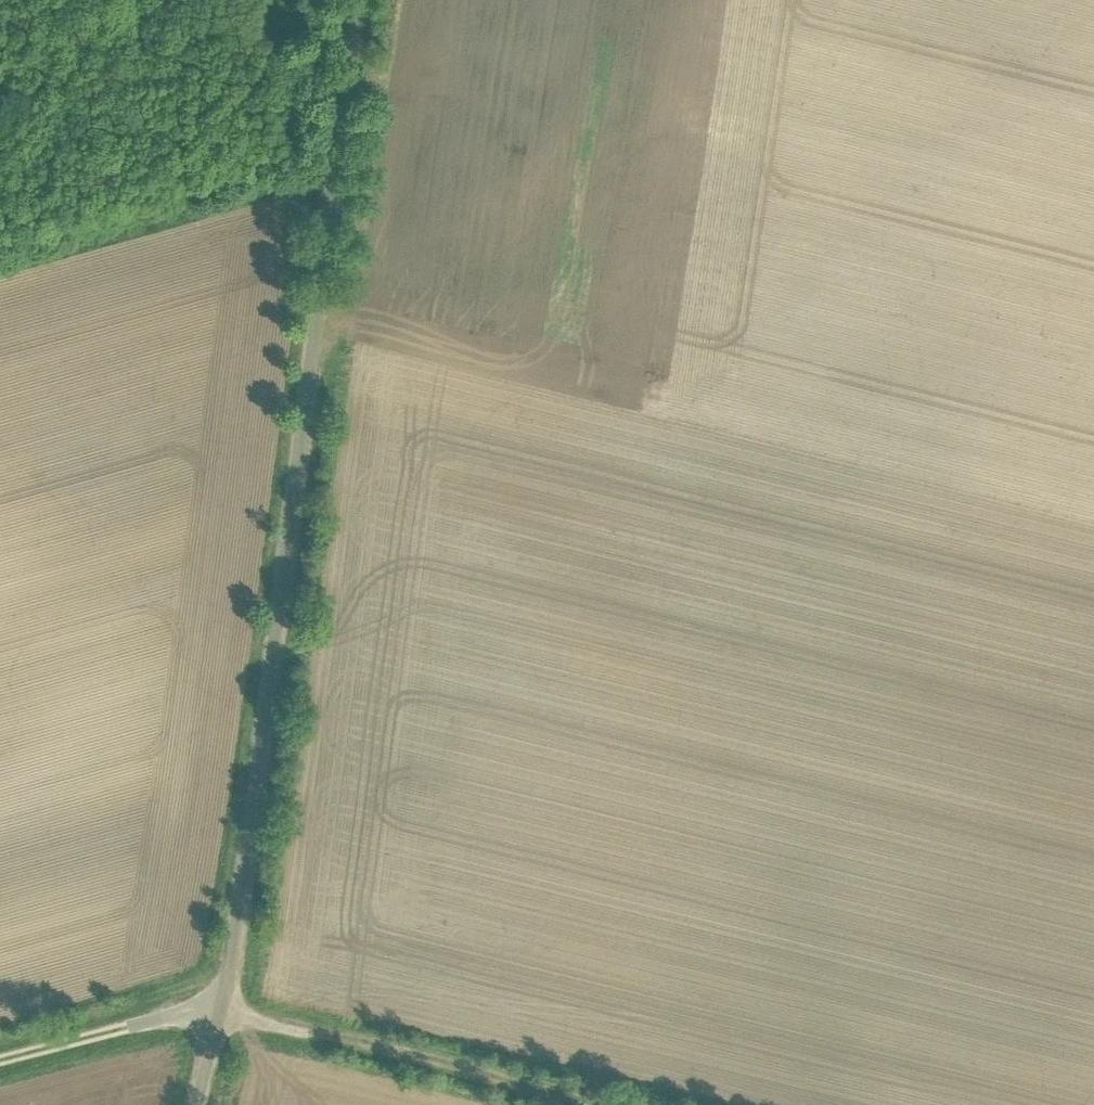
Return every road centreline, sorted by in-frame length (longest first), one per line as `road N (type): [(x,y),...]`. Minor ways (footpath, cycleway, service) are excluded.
road 1 (unclassified): [(221,1010),(360,0)]
road 2 (unclassified): [(221,1010),(612,1104)]
road 3 (unclassified): [(0,1058),(168,1015),(221,1010)]

